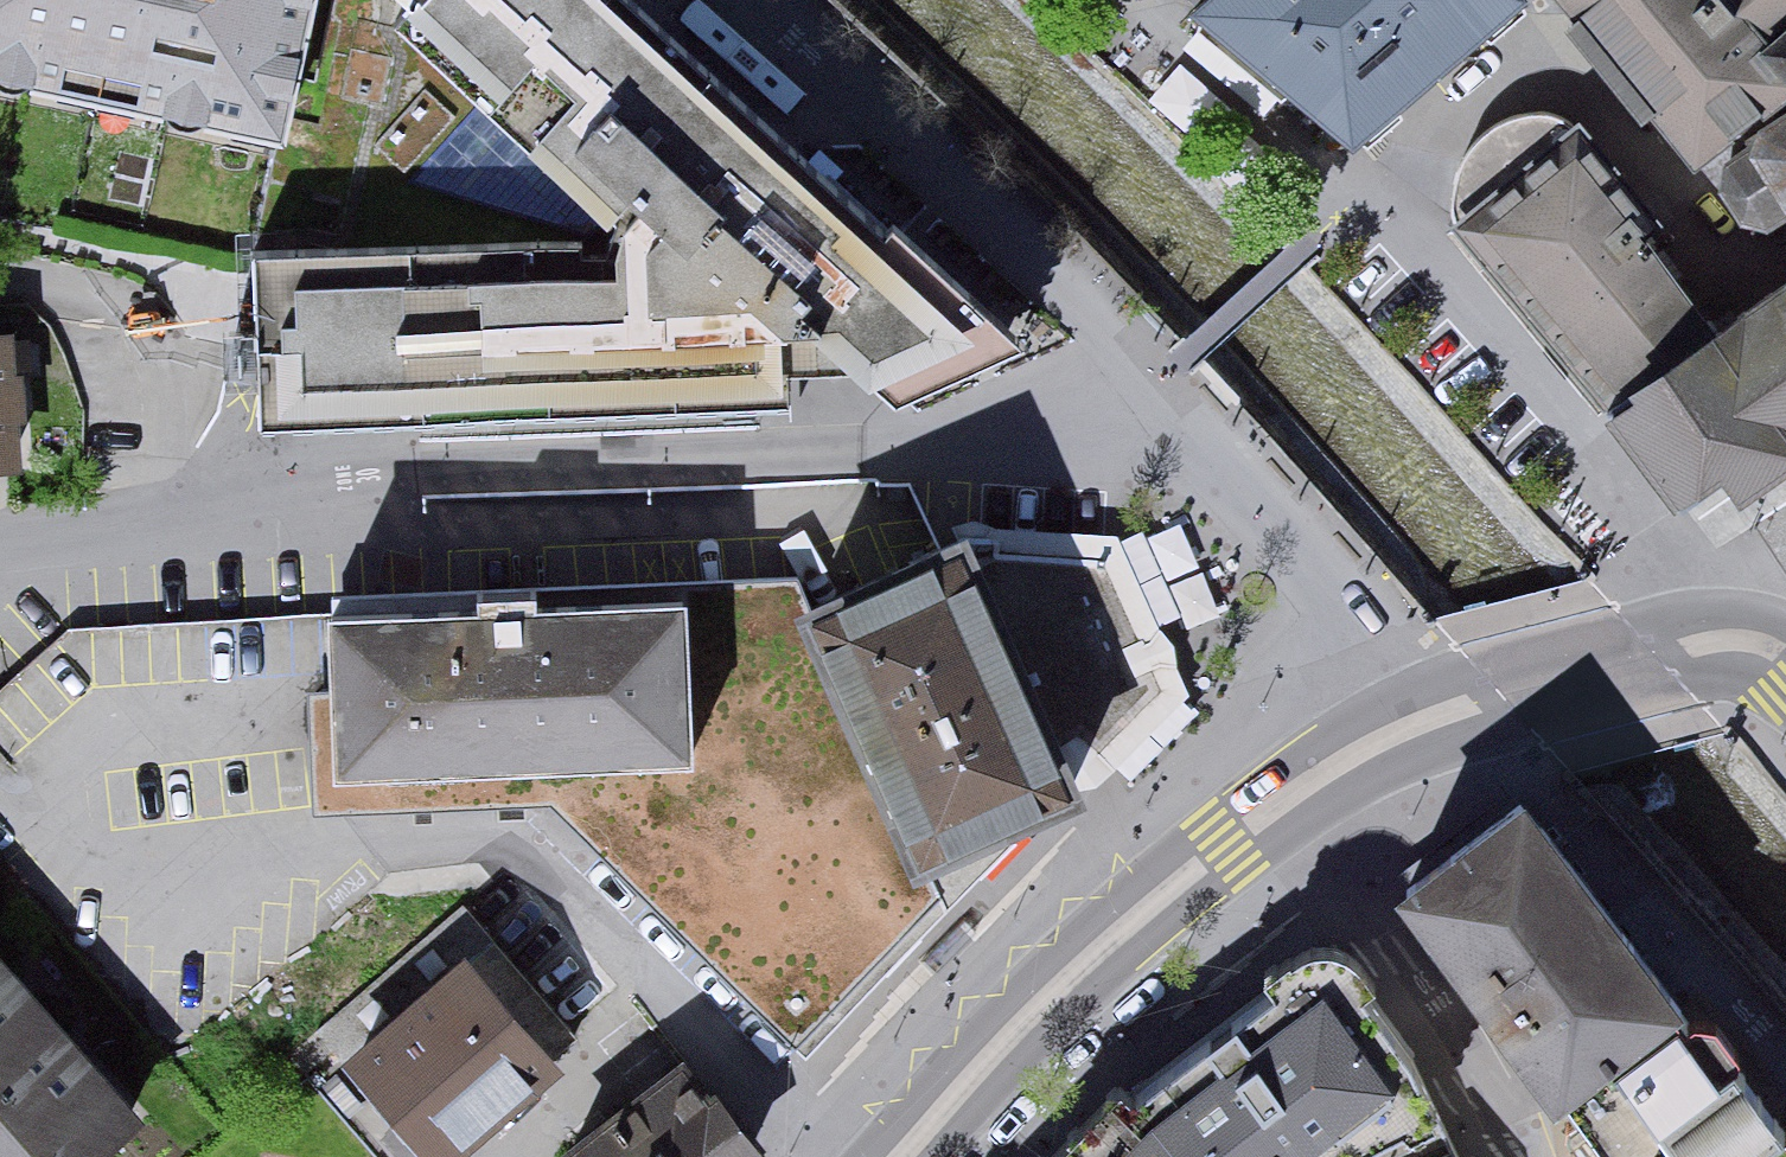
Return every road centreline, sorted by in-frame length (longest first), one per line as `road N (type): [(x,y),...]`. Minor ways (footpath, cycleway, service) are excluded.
road 1 (residential): [(1196,441),(428,466)]
road 2 (residential): [(1408,229),(1579,426),(1688,571),(1754,639)]
road 3 (tertiary): [(904,1156),(1109,939),(1286,796)]
road 4 (residential): [(1470,703),(1785,1061)]
road 5 (residential): [(1074,299),(737,0)]
road 6 (residential): [(428,466),(0,525)]
road 7 (residential): [(1286,796),(1446,1043),(1501,1156)]
road 8 (residential): [(1385,735),(1196,441)]
road 9 (tertiary): [(1470,703),(1711,633),(1754,639)]
road 10 (residential): [(1196,441),(1074,299)]
road 11 (residential): [(1302,163),(1353,203),(1408,229)]

